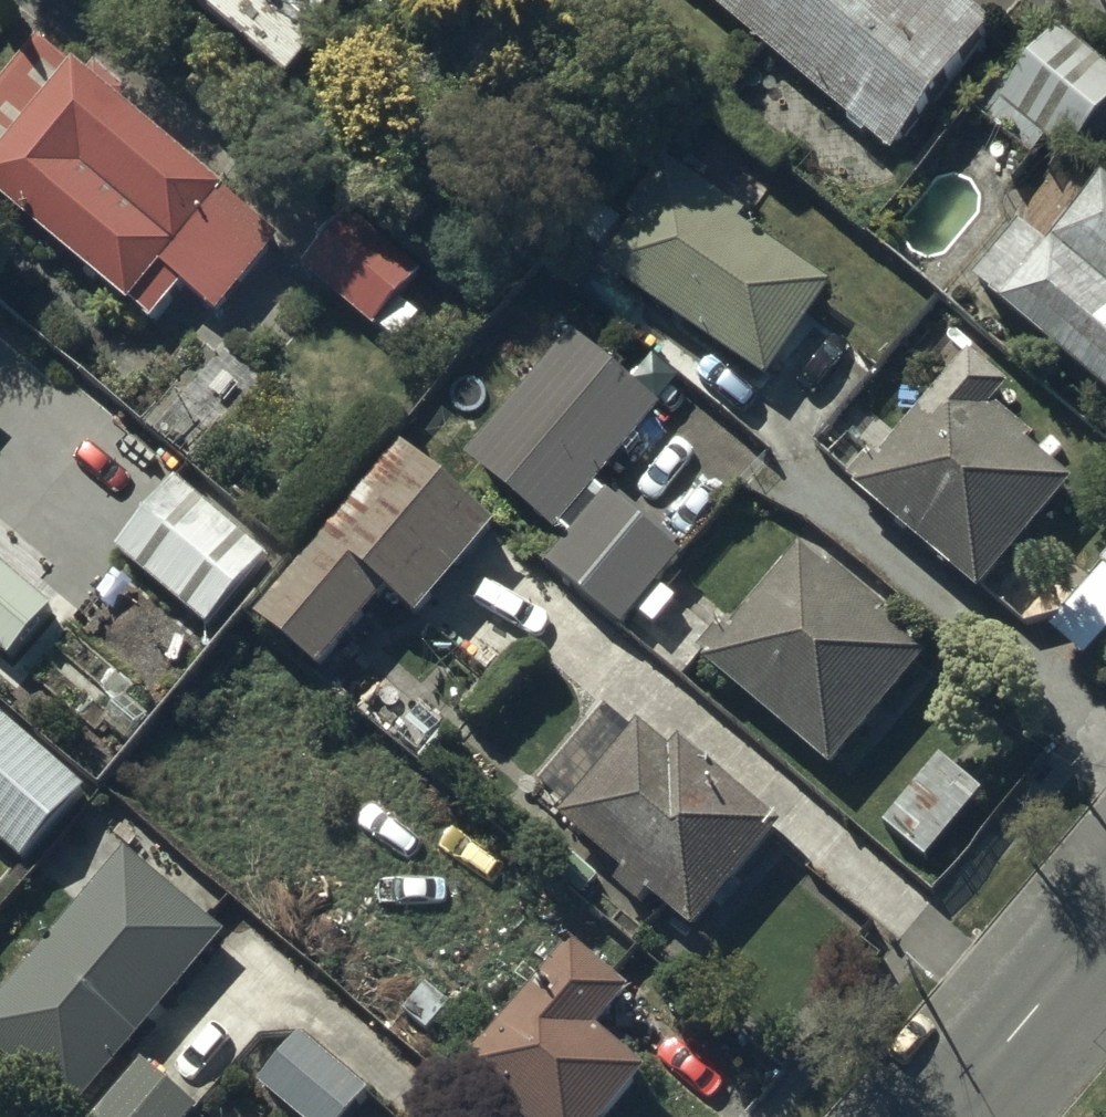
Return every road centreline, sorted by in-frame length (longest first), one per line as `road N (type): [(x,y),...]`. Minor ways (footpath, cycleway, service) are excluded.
road 1 (tertiary): [(1105,924),(944,1116)]

